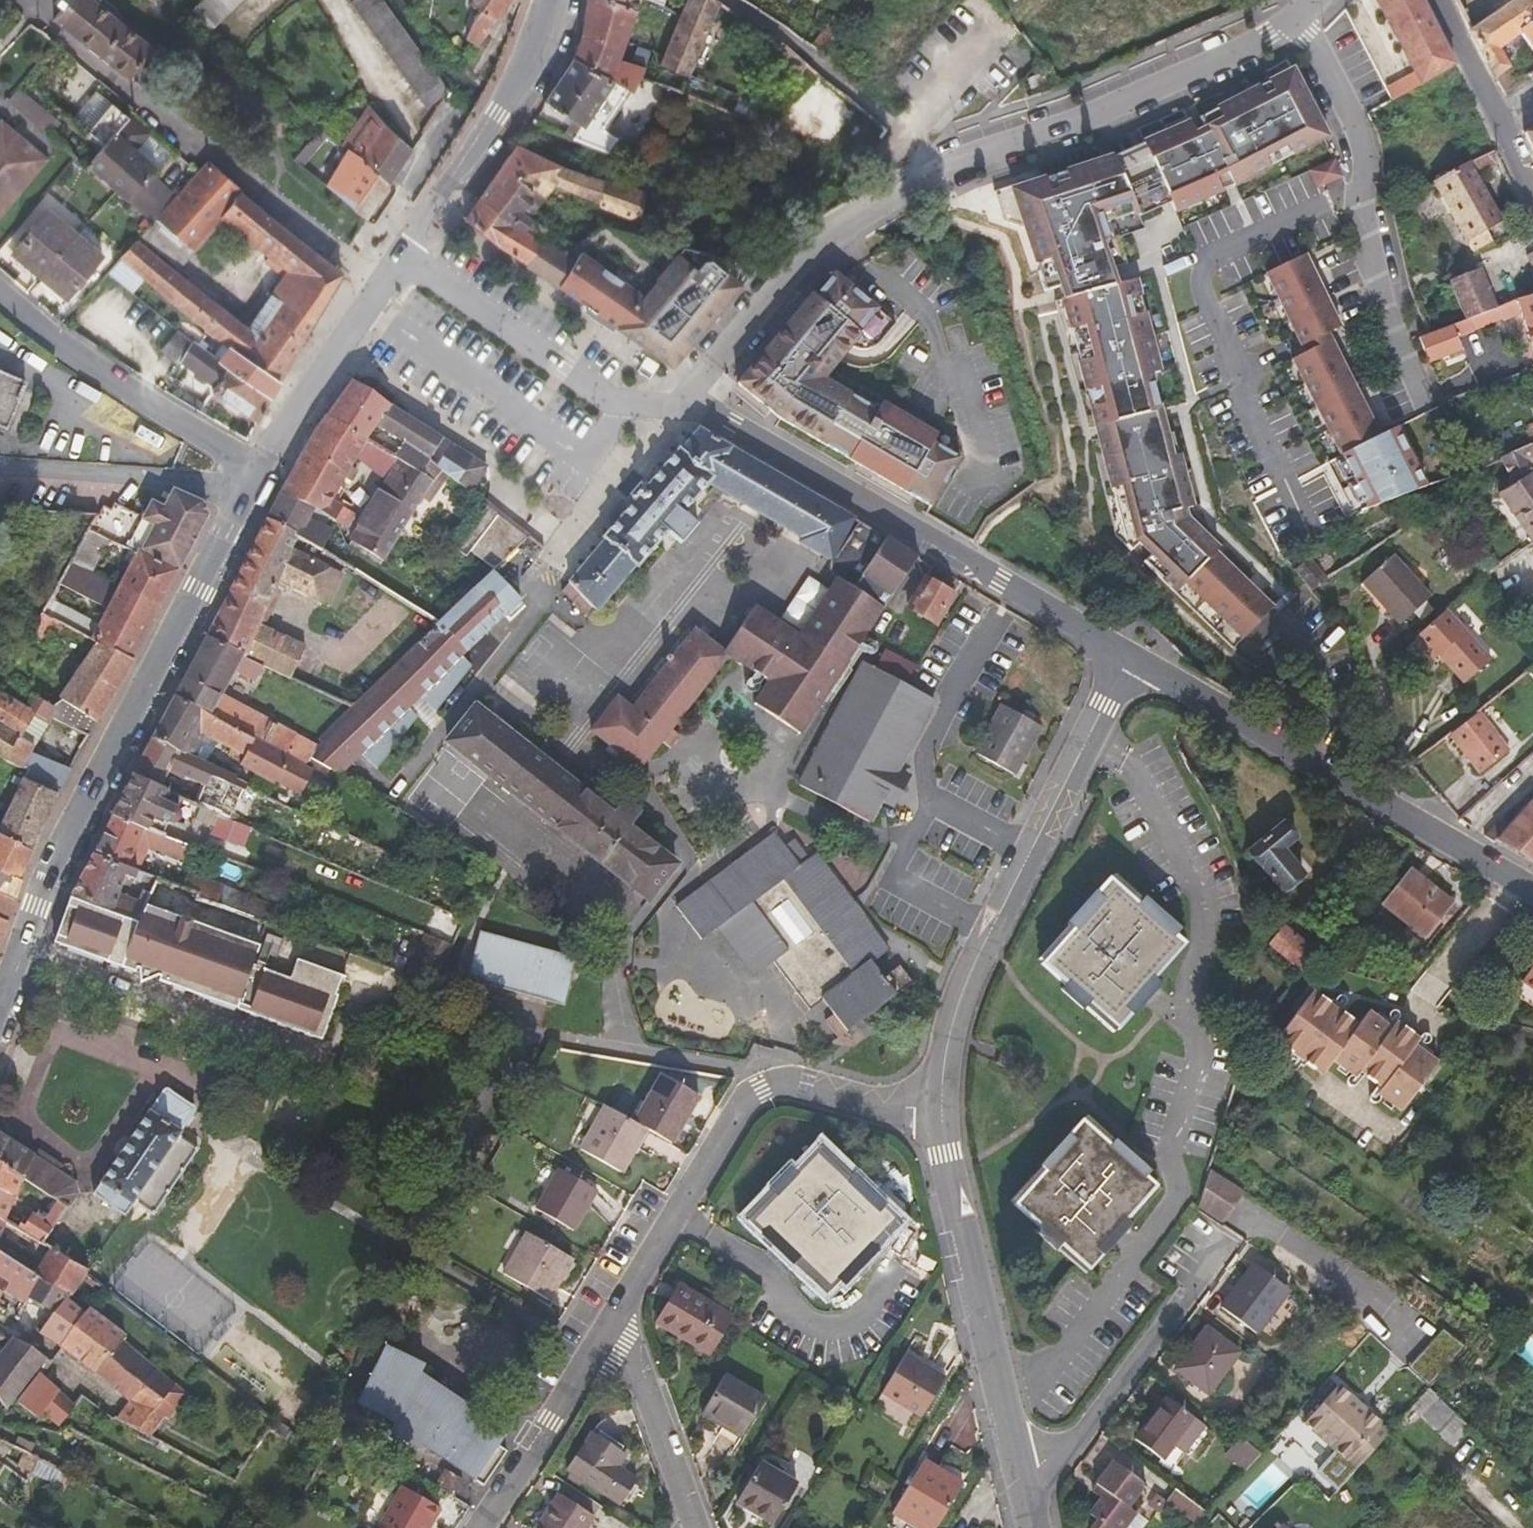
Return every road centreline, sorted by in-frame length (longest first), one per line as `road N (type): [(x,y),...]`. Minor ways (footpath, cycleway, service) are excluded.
road 1 (residential): [(1317,0),(1271,36),(936,172),(805,255),(714,362)]
road 2 (tertiary): [(262,466),(71,828),(0,1009)]
road 3 (residential): [(1132,657),(976,956),(937,1112)]
road 4 (tertiary): [(711,419),(1132,657)]
road 5 (tertiary): [(1132,657),(1532,888)]
road 6 (residential): [(616,1323),(764,1088),(784,1080),(937,1112)]
road 7 (residential): [(937,1112),(1023,1480)]
road 8 (residential): [(408,249),(631,417),(680,401)]
road 9 (residential): [(0,291),(87,360),(262,466)]
road 10 (residential): [(1199,1250),(1191,1295),(1066,1454),(1023,1480)]
road 11 (tertiary): [(554,0),(550,31),(432,213)]
road 12 (residential): [(480,1527),(616,1323)]
road 13 (residential): [(616,1323),(690,1527)]
road 14 (tertiary): [(1532,188),(1439,0)]
road 15 (residential): [(383,291),(272,447)]

